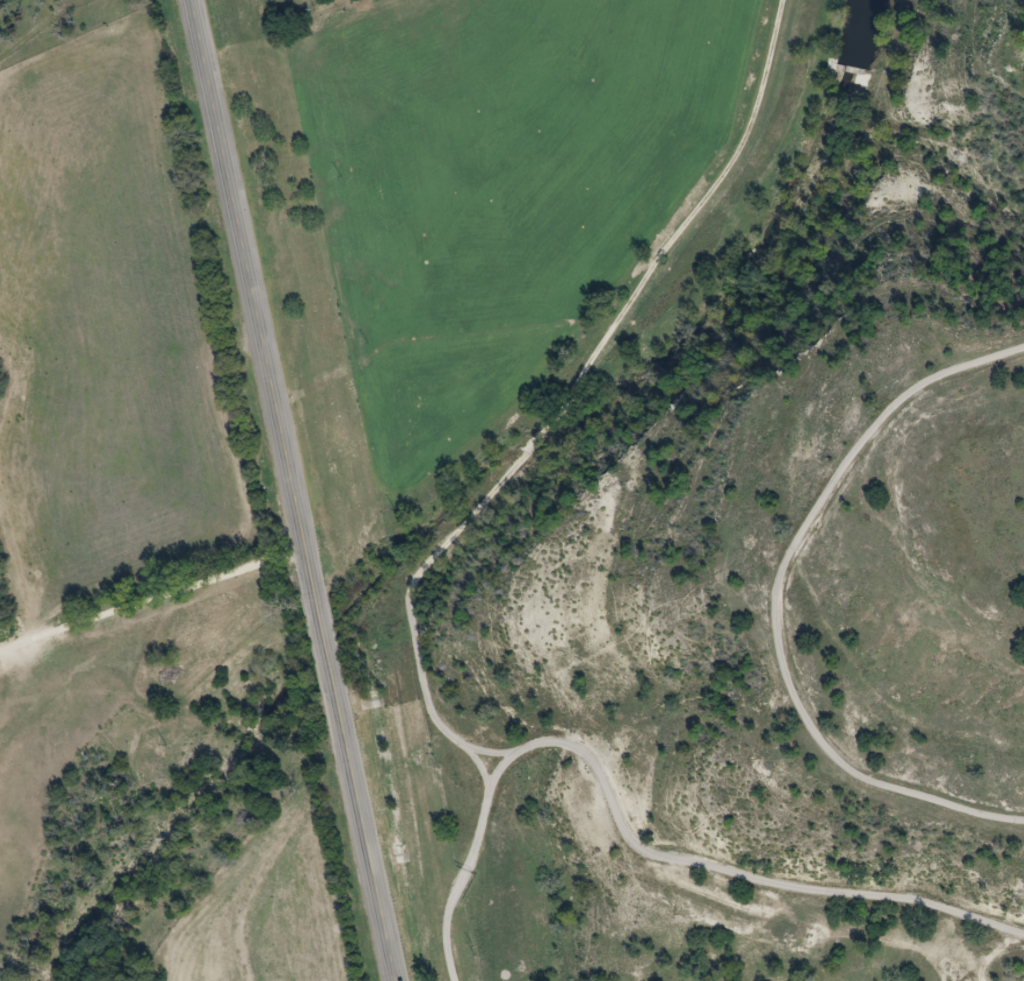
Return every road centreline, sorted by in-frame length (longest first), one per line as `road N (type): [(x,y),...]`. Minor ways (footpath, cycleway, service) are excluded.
road 1 (trunk): [(394,980),(196,0)]

